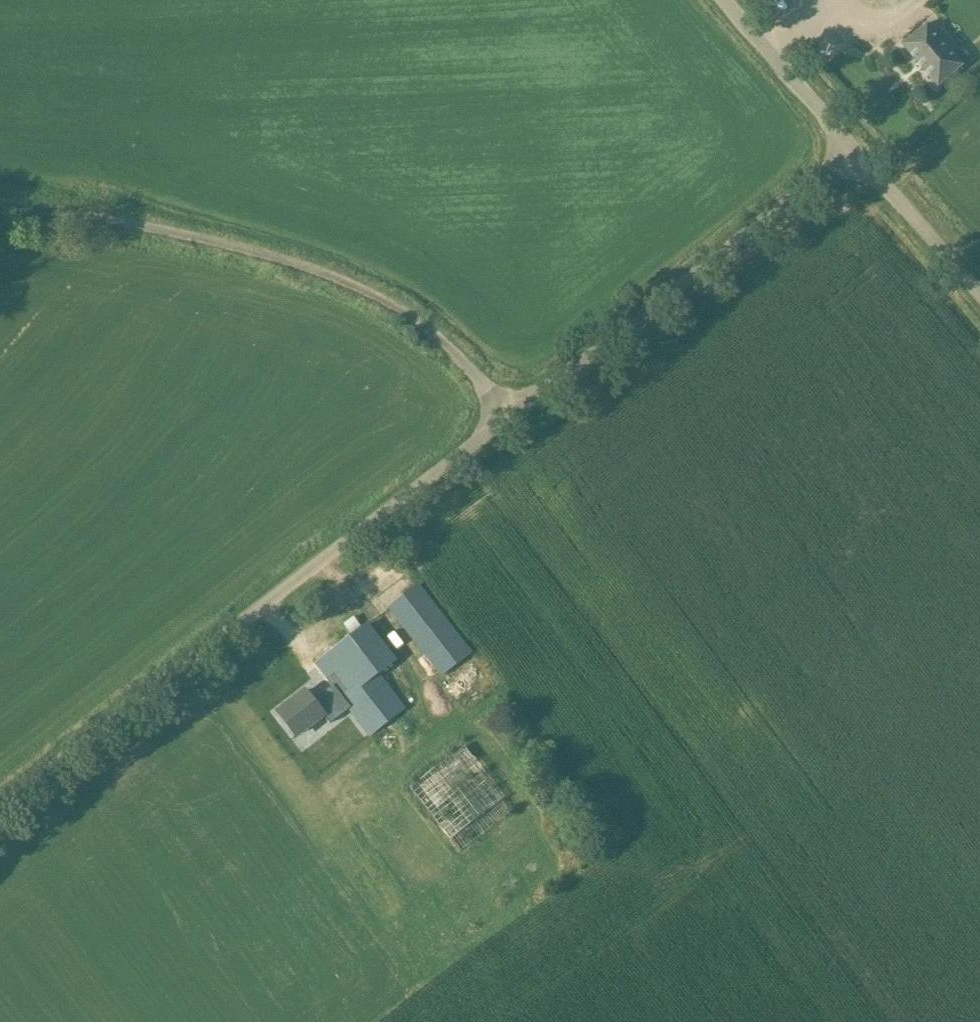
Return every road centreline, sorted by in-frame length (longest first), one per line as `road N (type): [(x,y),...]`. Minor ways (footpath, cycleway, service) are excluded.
road 1 (unclassified): [(0,805),(856,151)]
road 2 (unclassified): [(856,151),(724,0)]
road 3 (unclassified): [(979,296),(856,151)]

